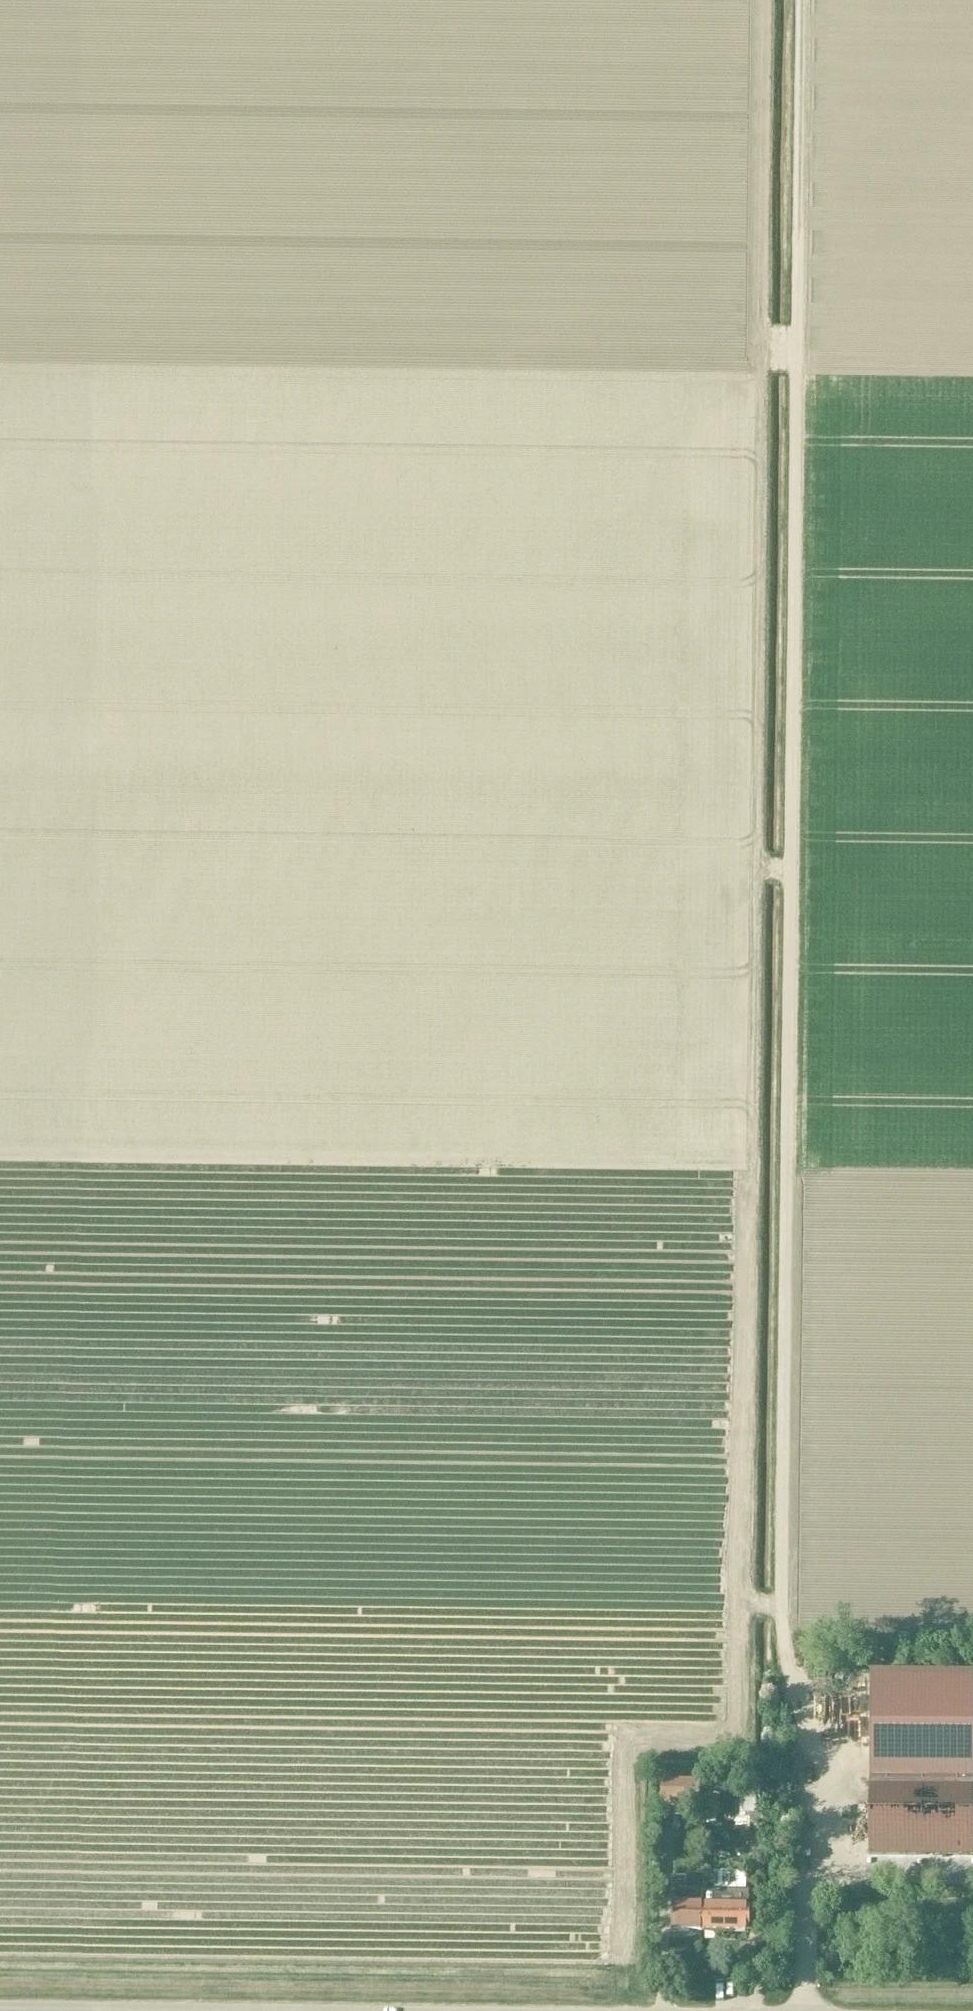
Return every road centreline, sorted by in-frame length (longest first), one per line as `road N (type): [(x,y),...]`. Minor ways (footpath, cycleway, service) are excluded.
road 1 (unclassified): [(189,2010),(0,2009)]

